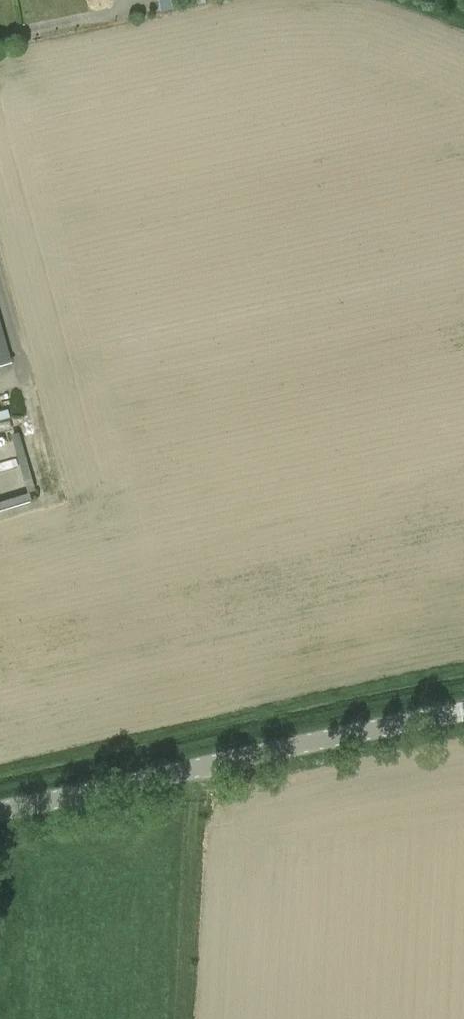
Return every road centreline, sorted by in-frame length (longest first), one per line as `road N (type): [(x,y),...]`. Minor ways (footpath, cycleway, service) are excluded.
road 1 (unclassified): [(0,807),(463,709)]

